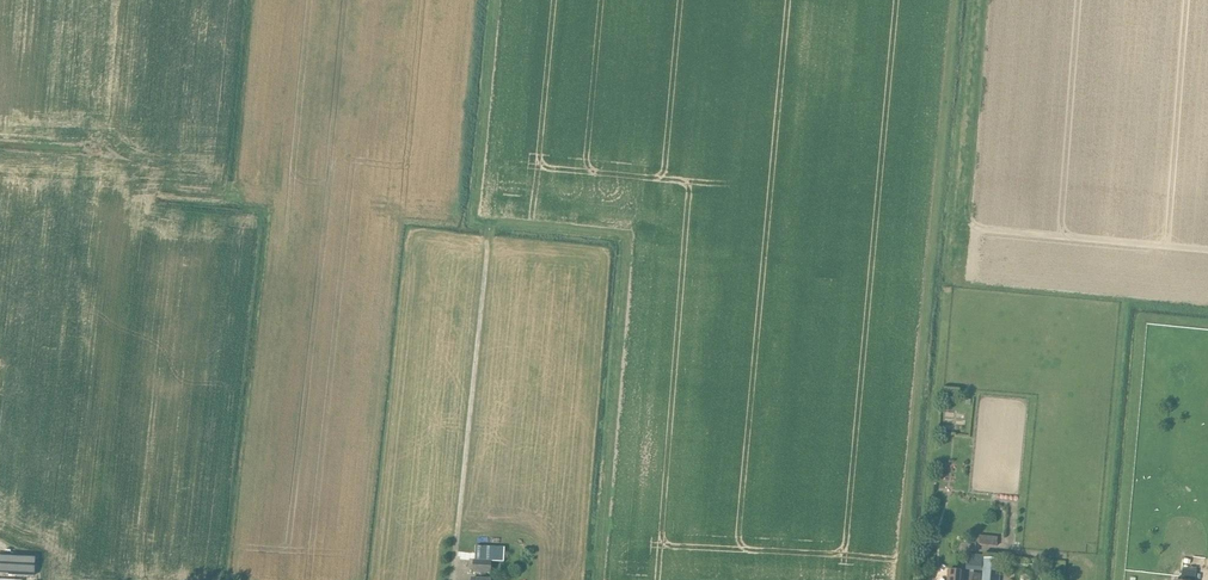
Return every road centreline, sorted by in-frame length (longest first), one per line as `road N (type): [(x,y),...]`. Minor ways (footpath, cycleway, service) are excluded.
road 1 (track): [(454,559),(486,240)]
road 2 (track): [(242,579),(277,290)]

